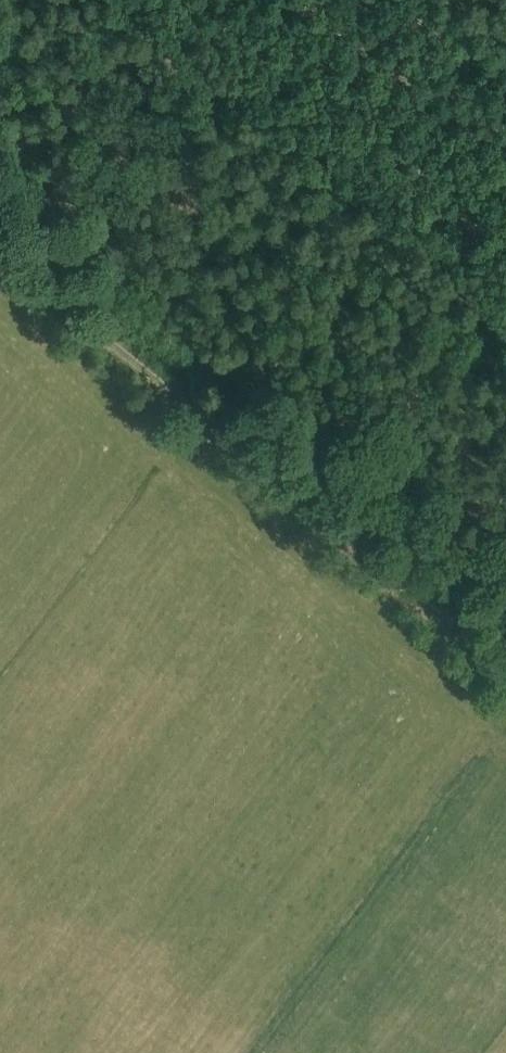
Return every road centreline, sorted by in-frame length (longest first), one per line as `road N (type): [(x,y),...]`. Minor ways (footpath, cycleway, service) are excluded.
road 1 (track): [(505,661),(0,248)]

